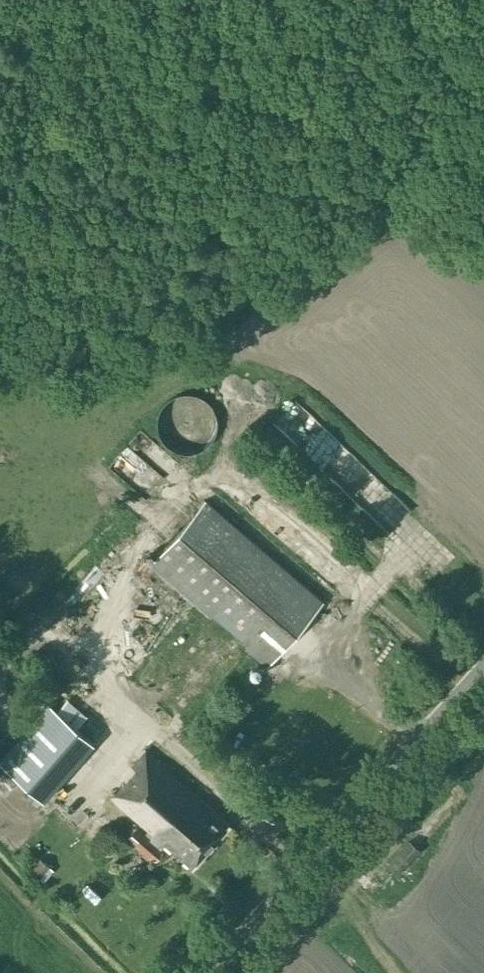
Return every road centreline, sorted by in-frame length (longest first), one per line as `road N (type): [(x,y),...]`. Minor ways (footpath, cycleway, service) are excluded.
road 1 (unclassified): [(206,972),(483,664)]
road 2 (track): [(483,721),(398,815),(389,840),(339,895)]
road 3 (track): [(305,863),(339,895),(394,972)]

